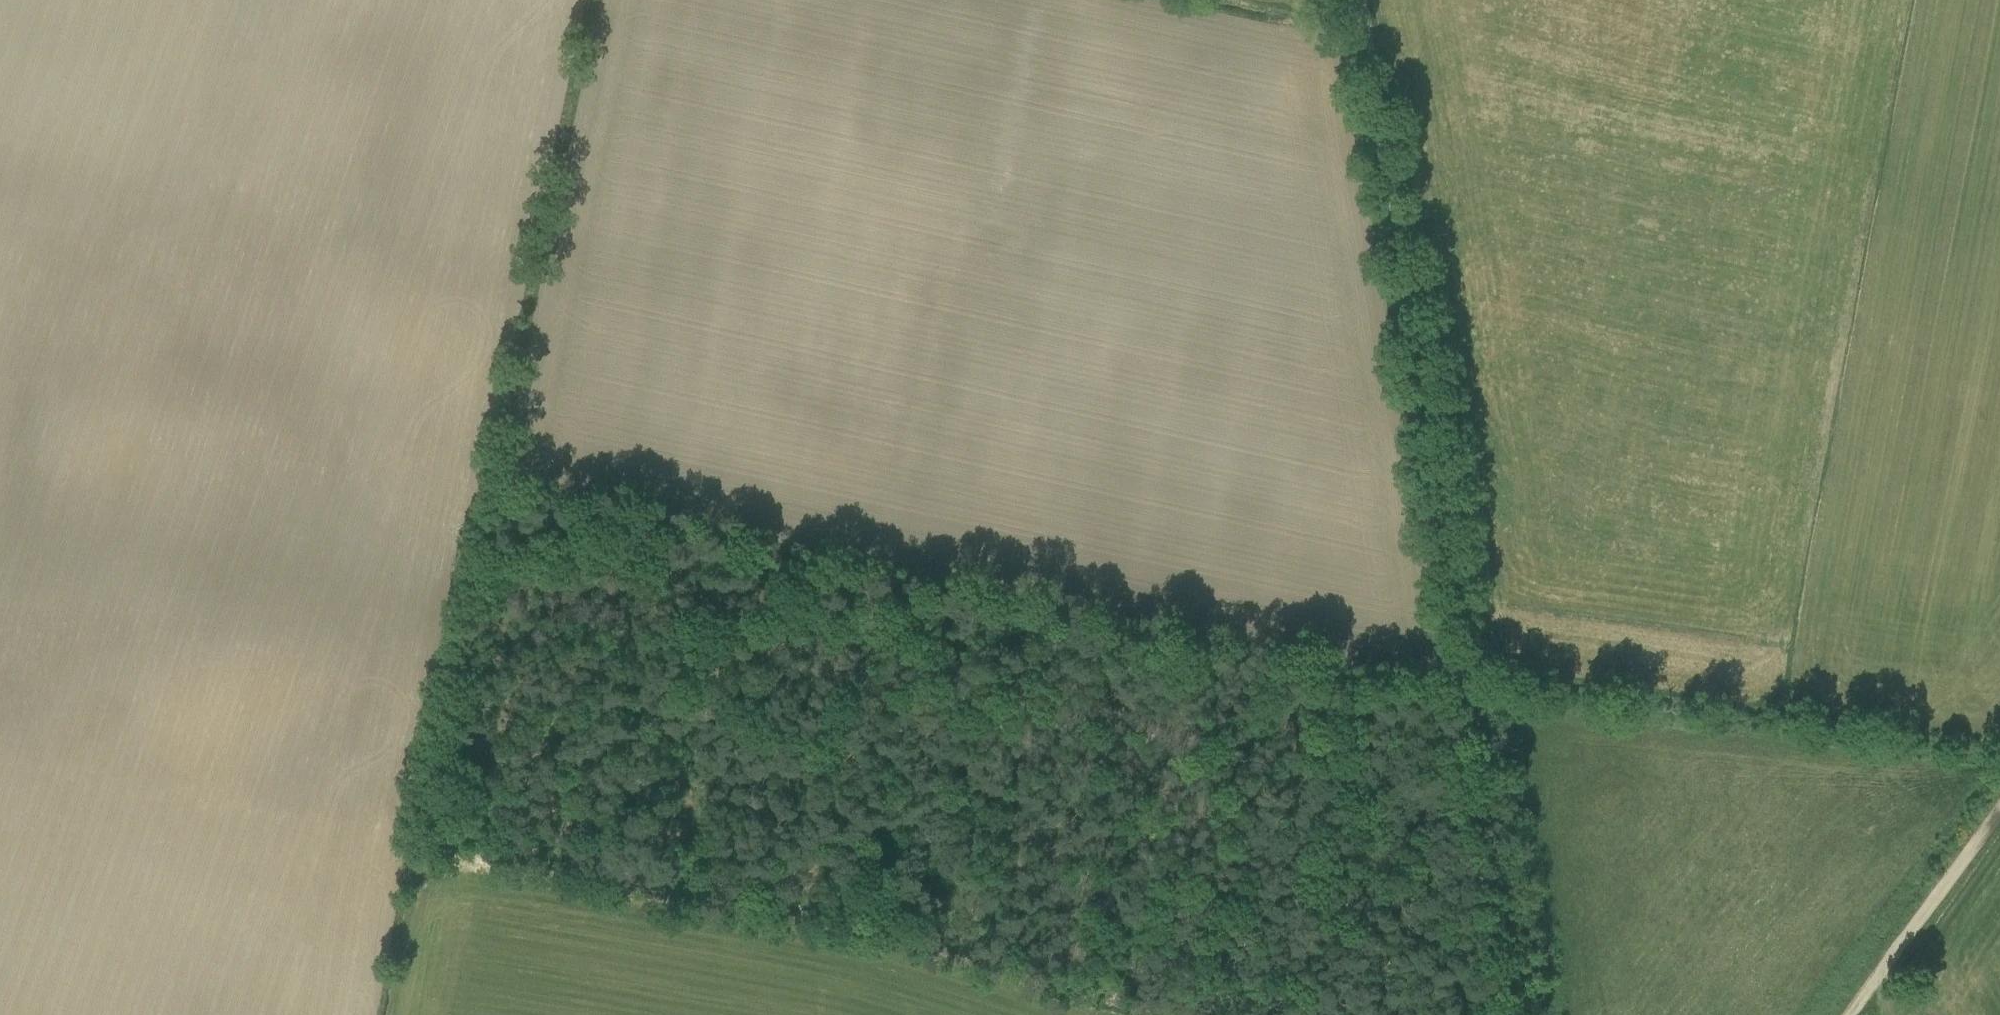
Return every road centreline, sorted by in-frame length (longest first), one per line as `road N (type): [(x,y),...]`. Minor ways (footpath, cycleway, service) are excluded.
road 1 (track): [(1364,0),(1376,120),(1537,1014)]
road 2 (track): [(1846,1014),(1999,805)]

